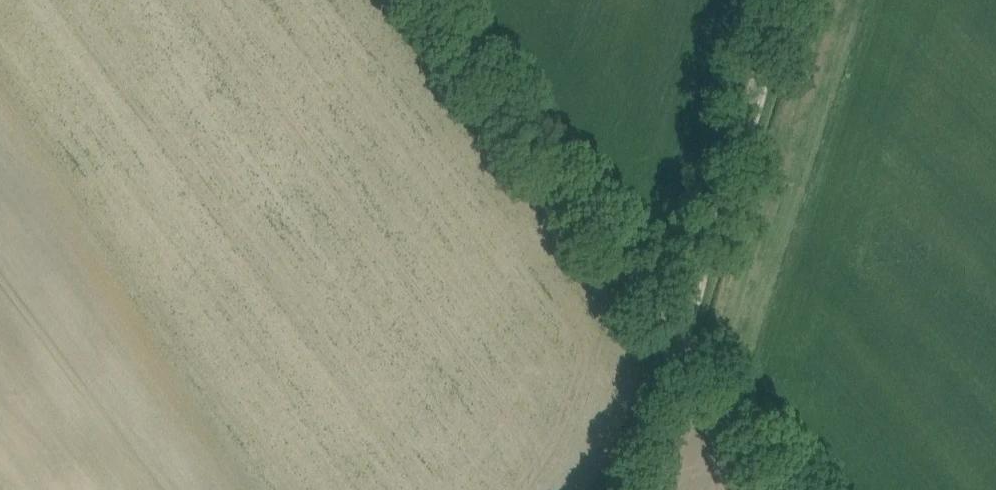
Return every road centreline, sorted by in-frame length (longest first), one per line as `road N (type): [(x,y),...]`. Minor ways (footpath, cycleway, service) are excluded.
road 1 (unclassified): [(634,489),(671,408),(796,0)]
road 2 (track): [(693,327),(804,489)]

